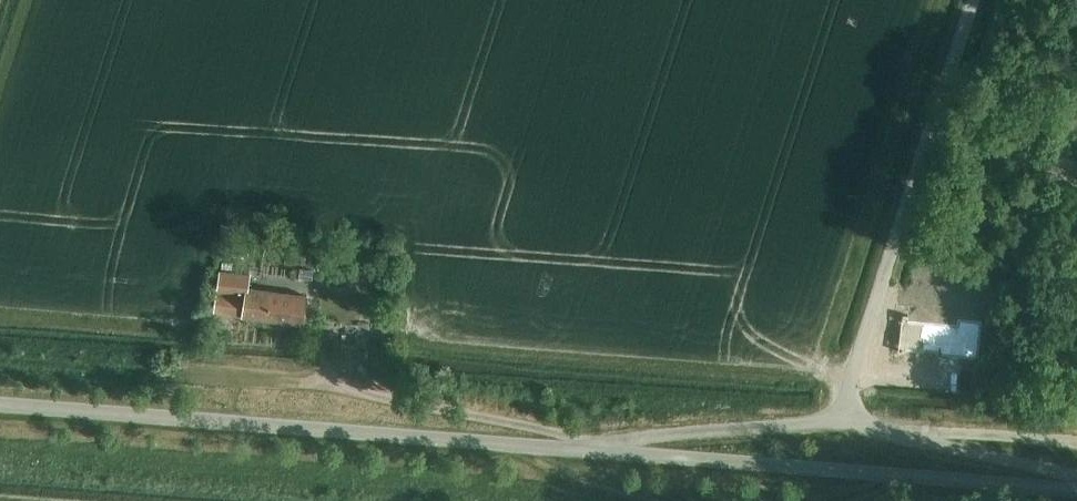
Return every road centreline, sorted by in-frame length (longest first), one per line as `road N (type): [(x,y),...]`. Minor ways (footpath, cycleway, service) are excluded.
road 1 (unclassified): [(585,450),(0,404)]
road 2 (unclassified): [(585,450),(1076,486)]
road 3 (unclassified): [(846,417),(971,0)]
road 4 (track): [(0,360),(321,383)]
road 5 (unclassified): [(846,417),(585,450)]
road 6 (unclassified): [(1076,479),(918,435)]
road 7 (unclassified): [(918,435),(1076,442)]

